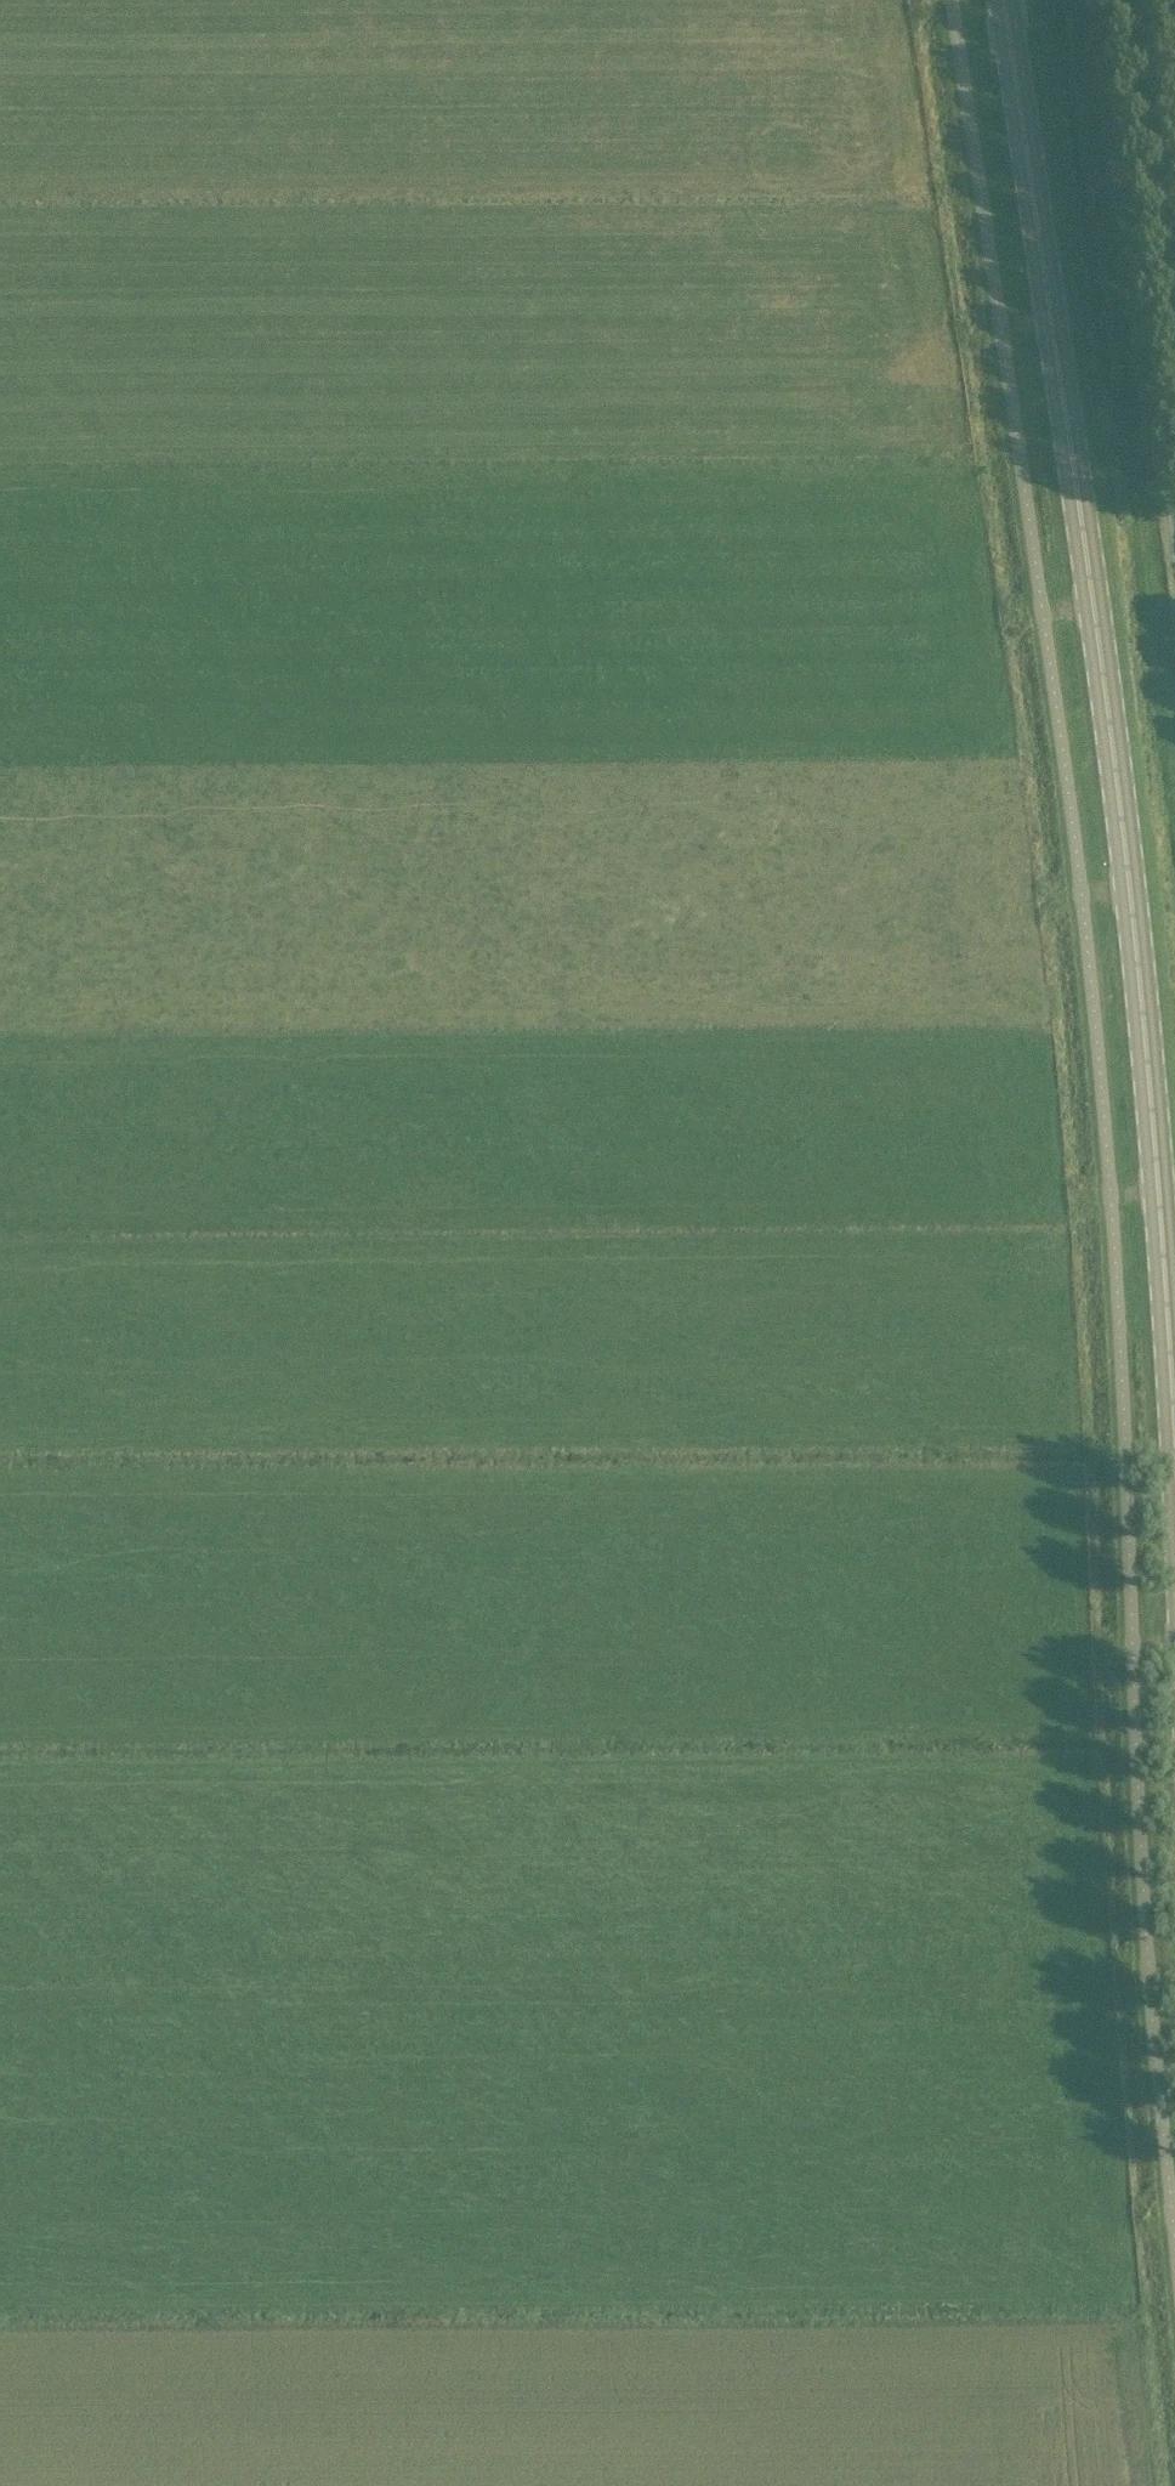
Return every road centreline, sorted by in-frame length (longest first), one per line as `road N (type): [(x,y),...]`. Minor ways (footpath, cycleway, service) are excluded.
road 1 (primary): [(1174,1383),(1133,870),(1007,0)]

